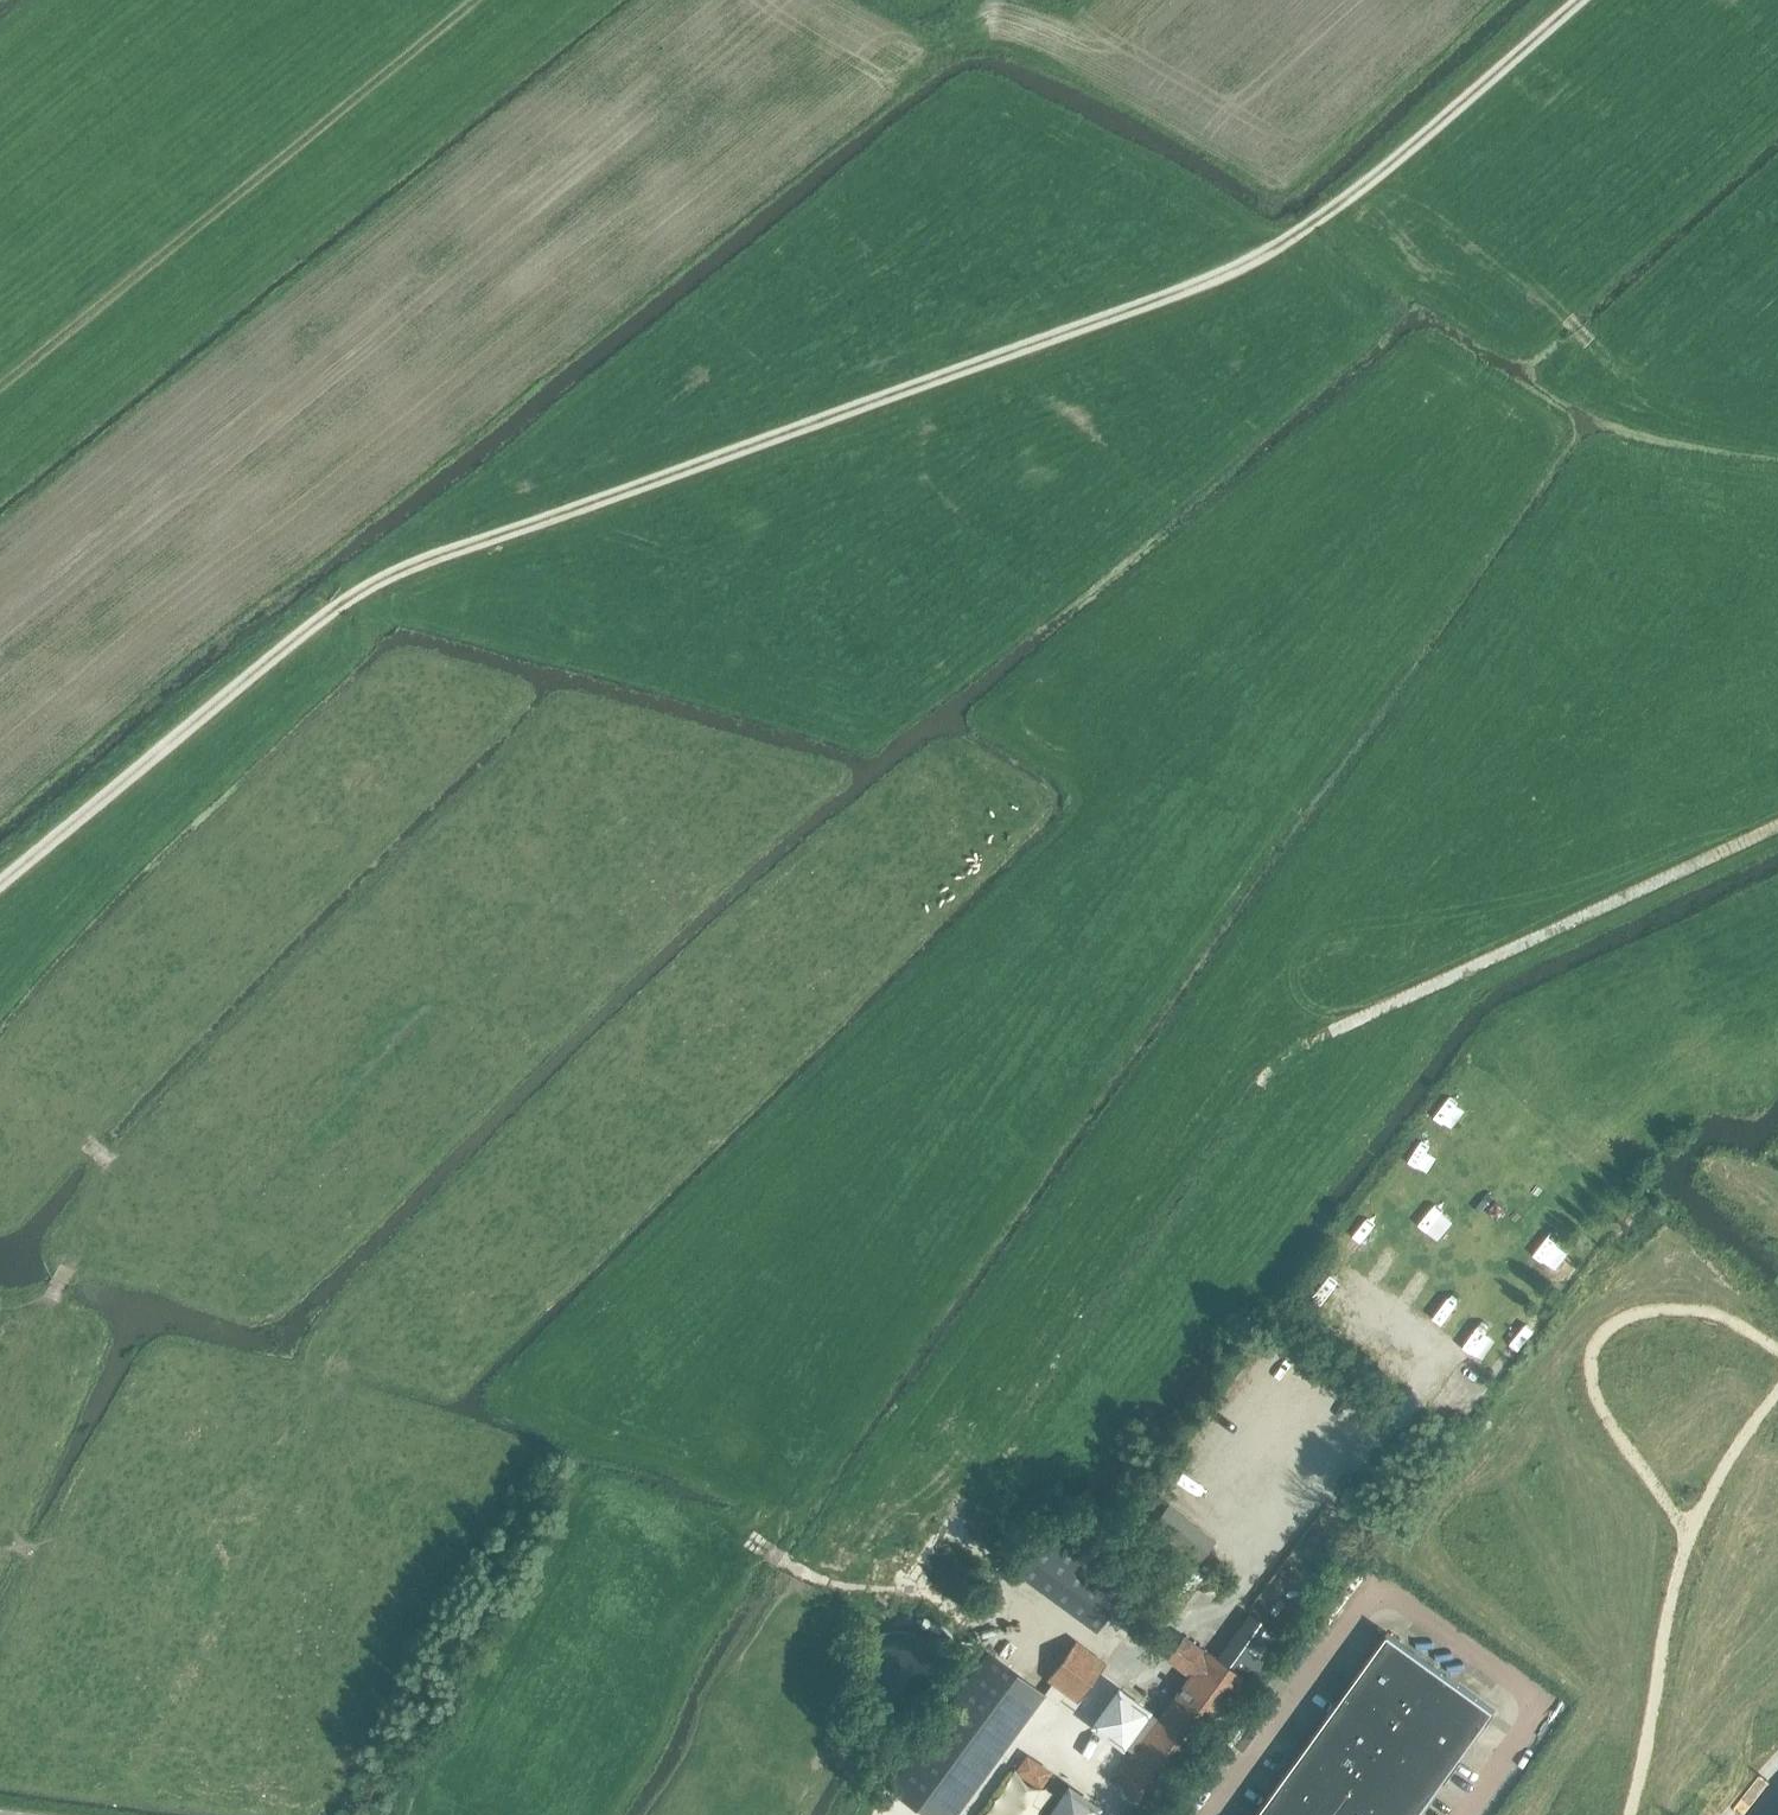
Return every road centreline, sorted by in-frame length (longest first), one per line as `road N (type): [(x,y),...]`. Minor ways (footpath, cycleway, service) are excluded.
road 1 (track): [(0,886),(345,600),(1277,245),(1350,198),(1577,0)]
road 2 (track): [(1124,1660),(1013,1587),(975,1618),(900,1588),(1270,1069),(1777,831)]
road 3 (track): [(1624,1814),(1688,1530),(1777,1393)]
road 4 (track): [(1688,1530),(1615,1429),(1591,1385),(1593,1356),(1642,1312),(1704,1308),(1777,1343)]

